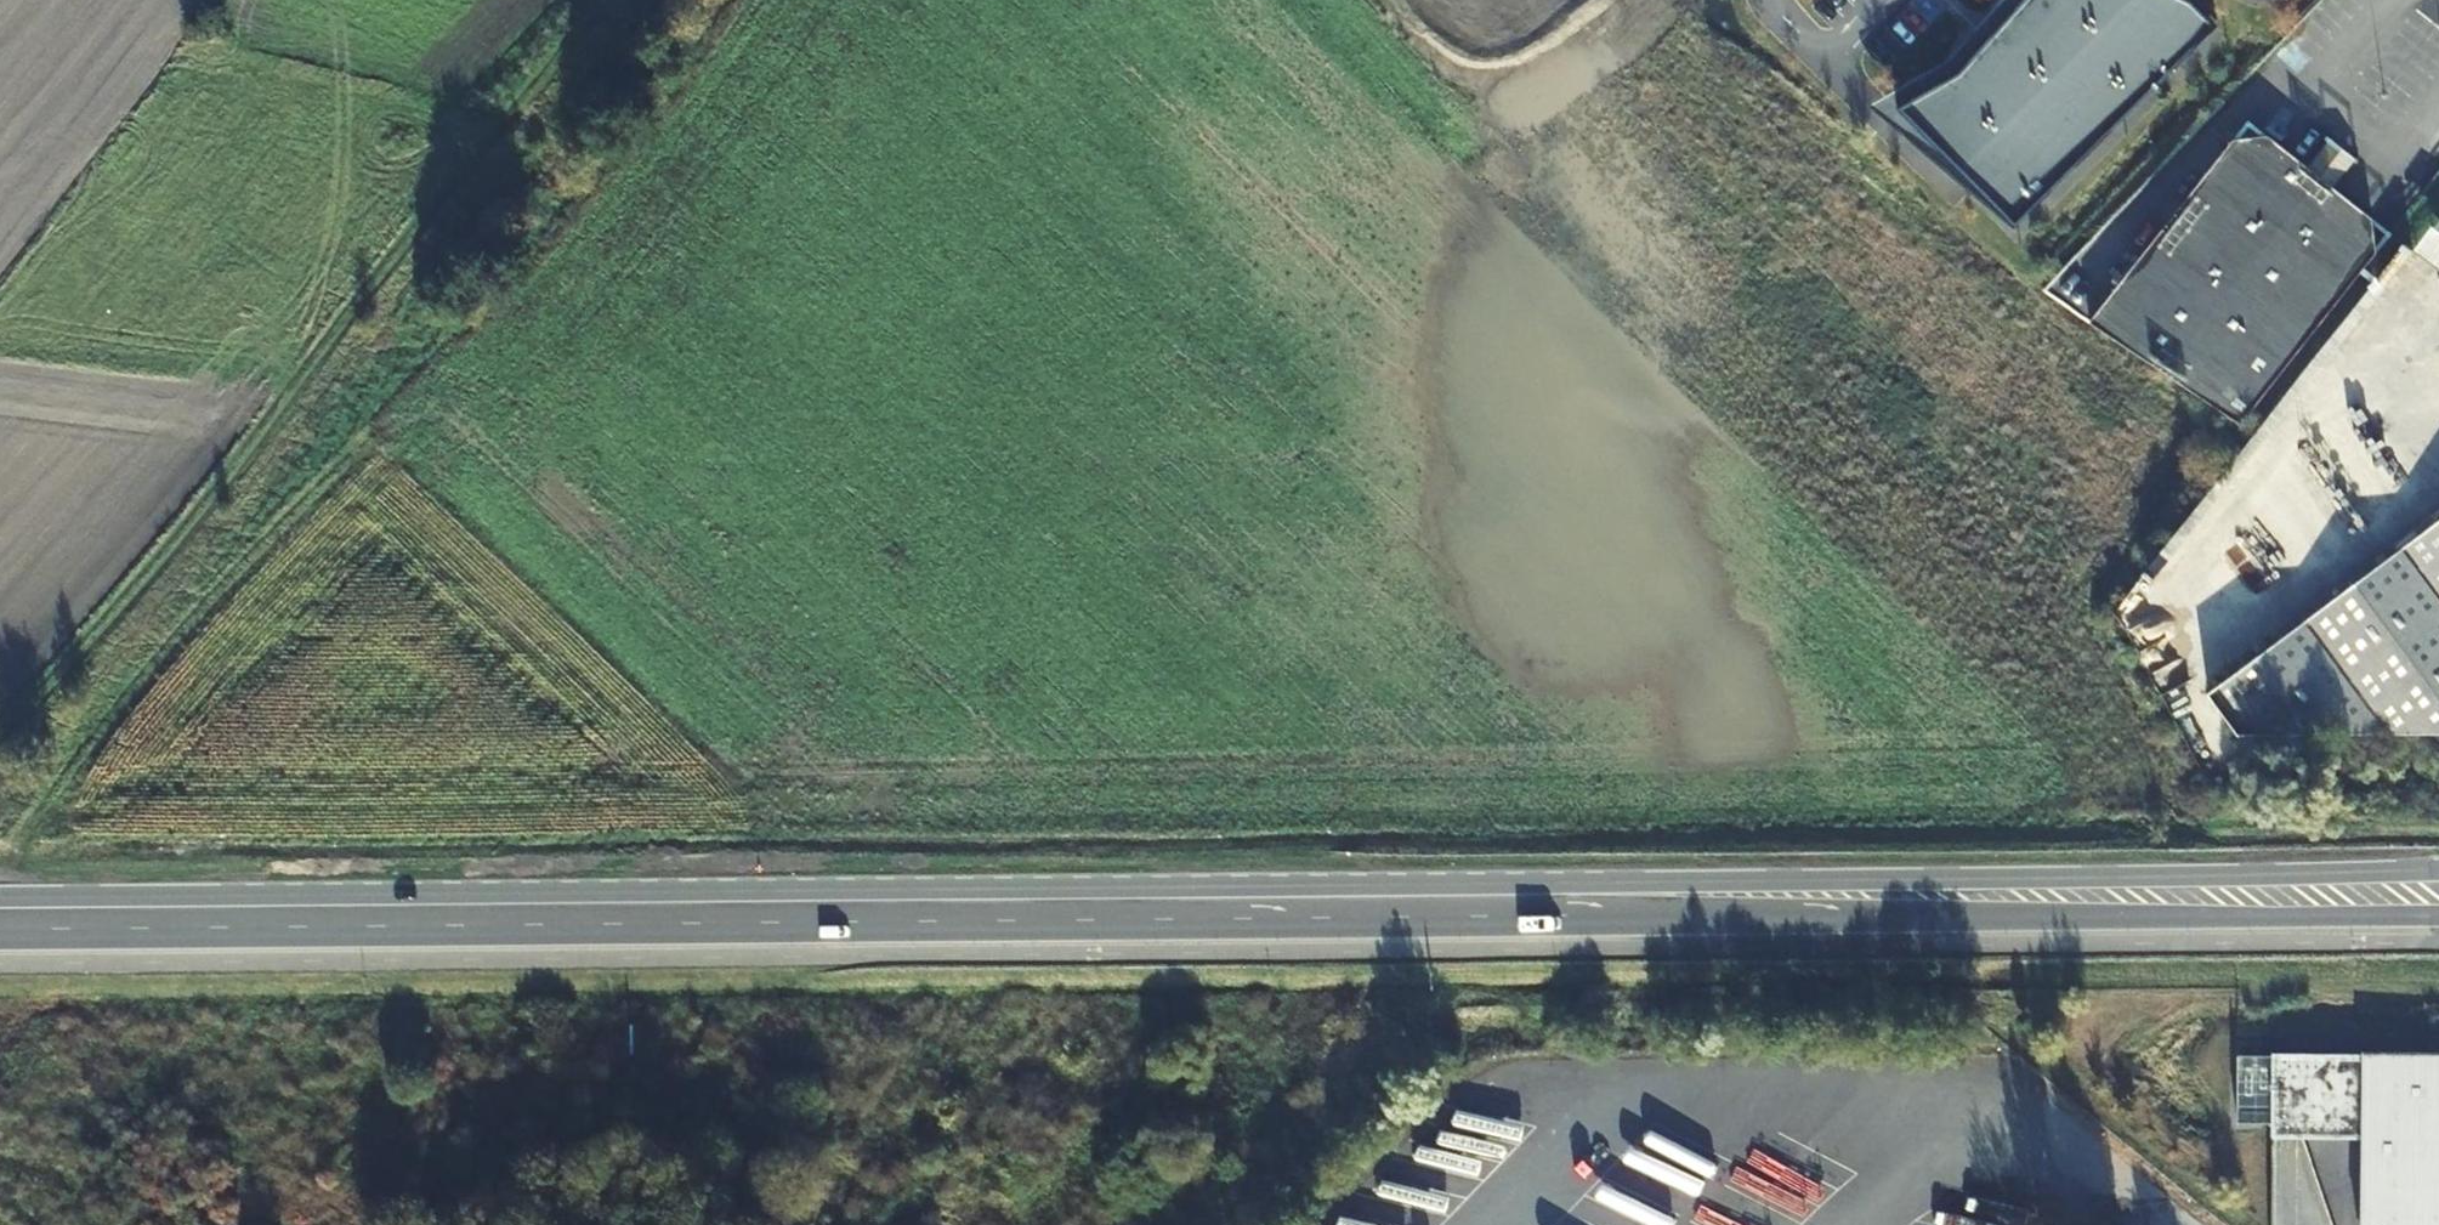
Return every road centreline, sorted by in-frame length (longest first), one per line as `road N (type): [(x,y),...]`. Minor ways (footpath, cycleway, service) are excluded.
road 1 (primary): [(2376,892),(0,909)]
road 2 (track): [(598,0),(94,675),(61,659),(0,723)]

